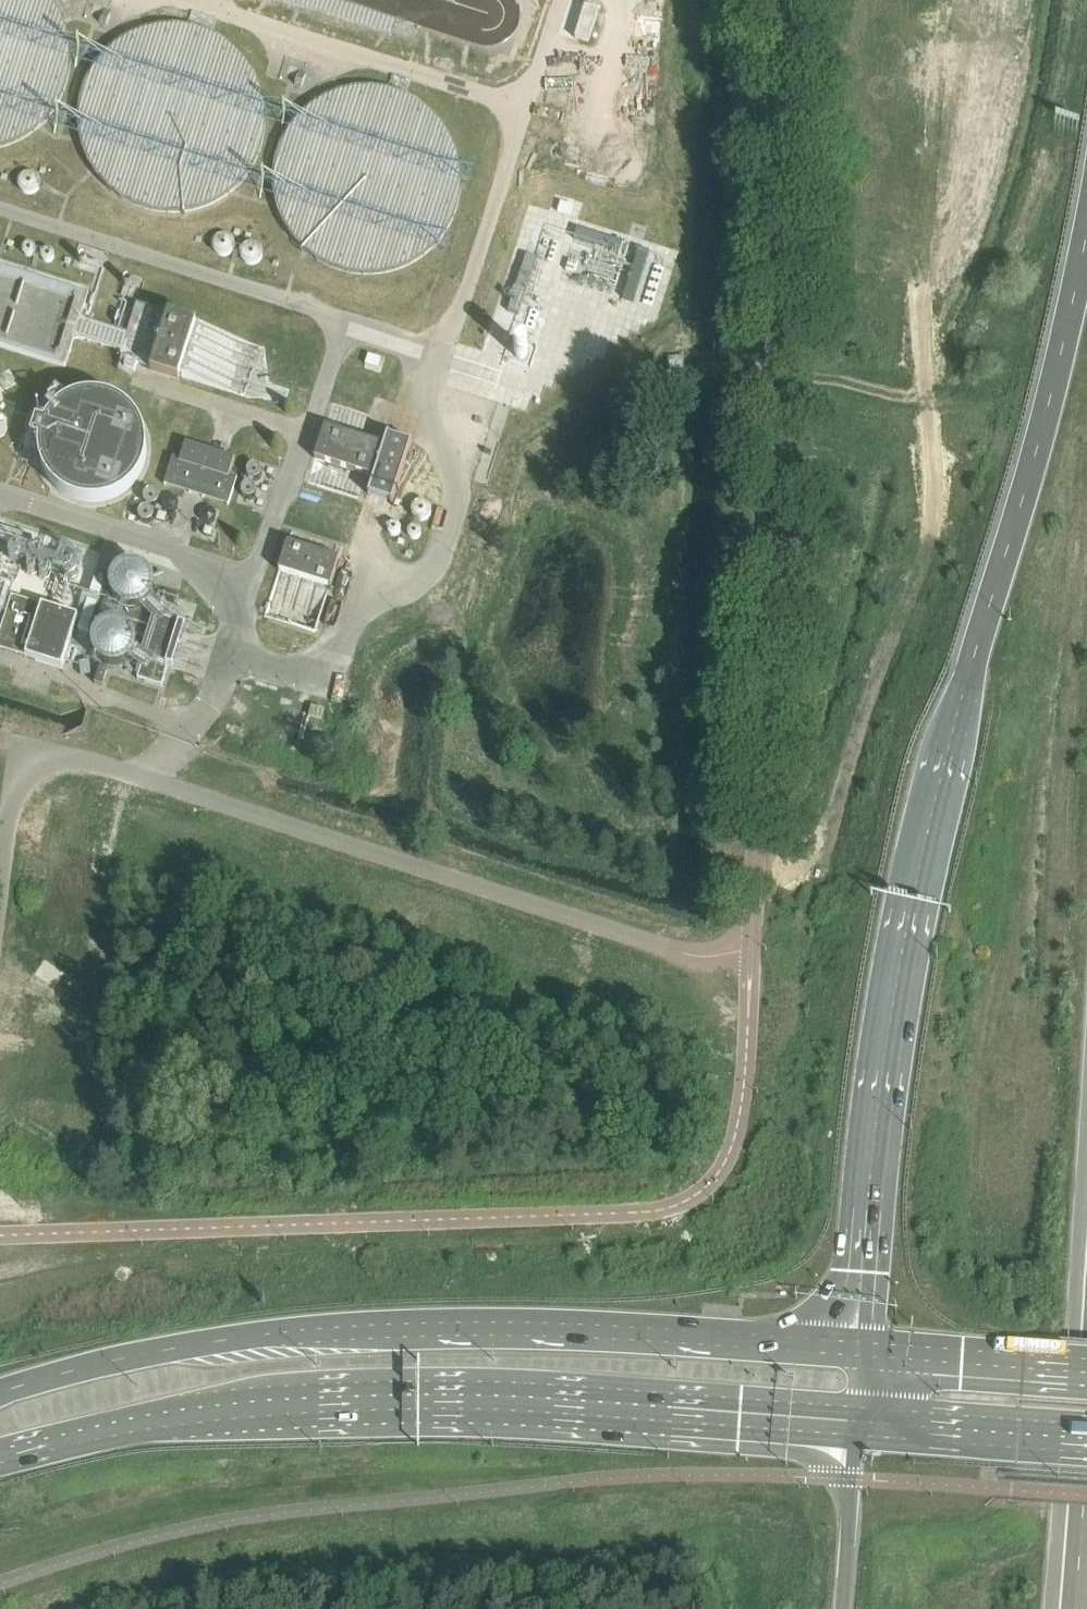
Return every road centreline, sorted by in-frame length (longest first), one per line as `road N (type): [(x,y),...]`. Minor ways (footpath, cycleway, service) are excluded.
road 1 (unclassified): [(0,882),(11,795),(25,766),(43,757),(104,766),(702,956),(751,947),(790,0)]
road 2 (trunk): [(1086,226),(1023,512),(909,885),(875,1093),(858,1355)]
road 3 (primary): [(858,1355),(618,1333),(331,1330),(218,1342),(0,1395)]
road 4 (primary): [(0,1461),(139,1426),(319,1410),(503,1409),(855,1434)]
road 5 (primary): [(855,1434),(1086,1448)]
road 6 (primary): [(1086,1372),(858,1355)]
road 7 (trunk): [(855,1434),(842,1608)]
road 8 (trunk): [(1086,1458),(1075,1608)]

